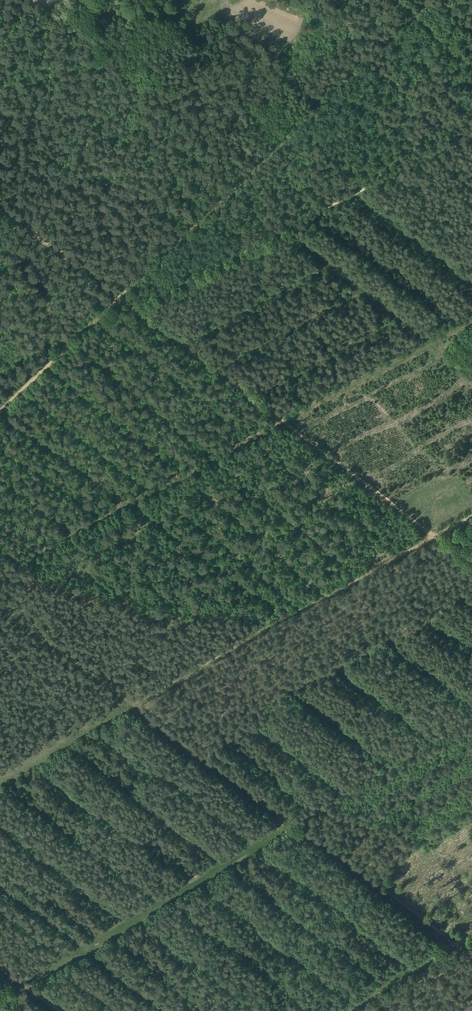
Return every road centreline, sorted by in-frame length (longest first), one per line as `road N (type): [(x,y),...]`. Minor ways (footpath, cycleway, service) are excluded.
road 1 (track): [(0,780),(429,537)]
road 2 (track): [(471,135),(199,275),(131,302),(115,299)]
road 3 (track): [(0,607),(296,825)]
road 4 (track): [(0,1003),(296,825)]
road 5 (track): [(250,170),(21,0)]
road 6 (track): [(250,170),(430,0)]
road 7 (track): [(285,427),(131,302)]
road 8 (track): [(115,299),(250,170)]
road 9 (track): [(429,537),(285,427)]
road 10 (track): [(0,410),(115,299)]
road 11 (track): [(344,1010),(455,943)]

